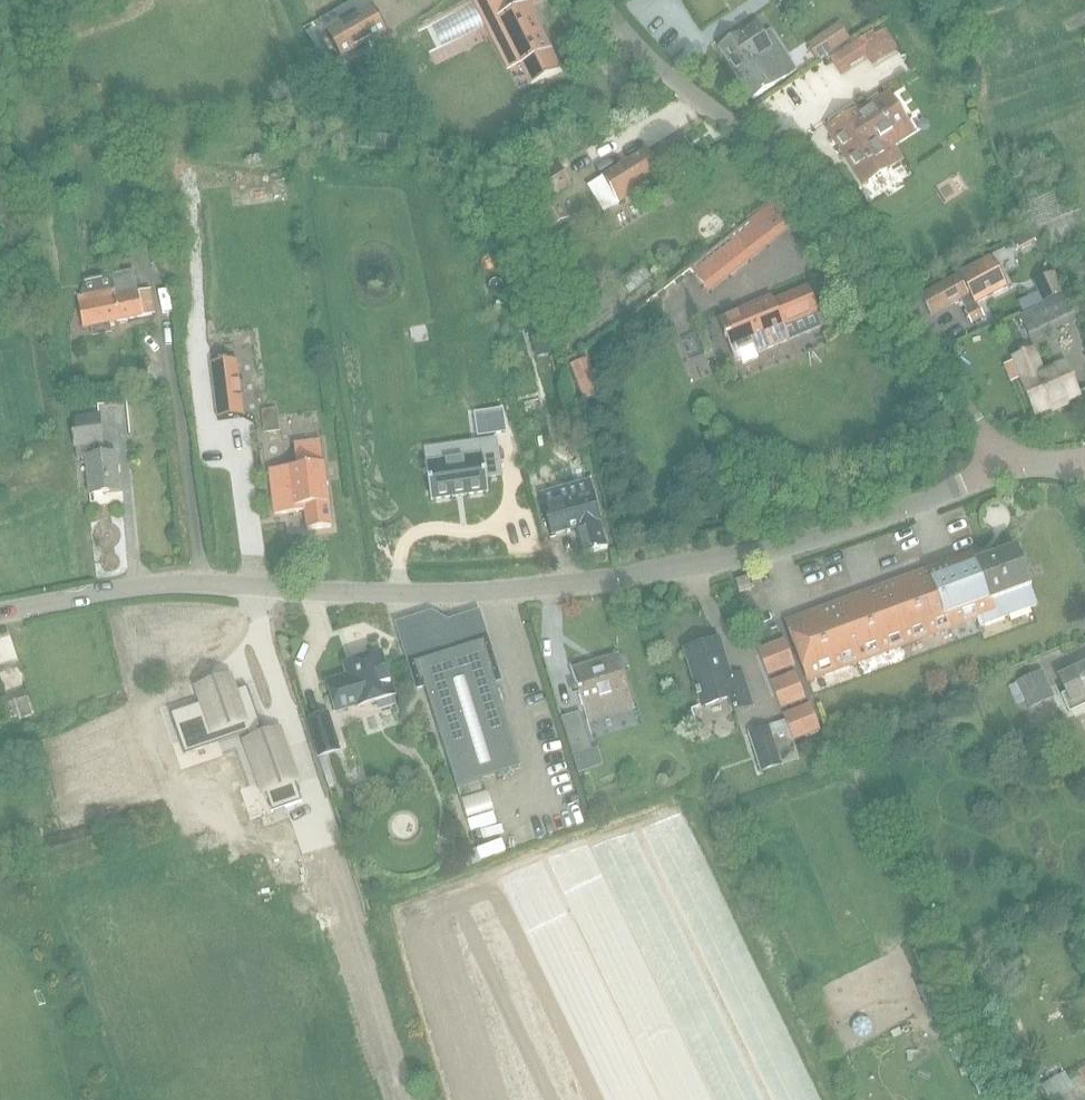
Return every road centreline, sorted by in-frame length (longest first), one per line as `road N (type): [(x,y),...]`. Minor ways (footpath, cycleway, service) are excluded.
road 1 (residential): [(0,612),(104,588),(219,582),(251,589),(432,593),(581,583),(783,546),(1005,466)]
road 2 (residential): [(1005,466),(922,339),(773,160),(647,57),(597,0)]
road 3 (track): [(251,589),(253,637),(402,1099)]

